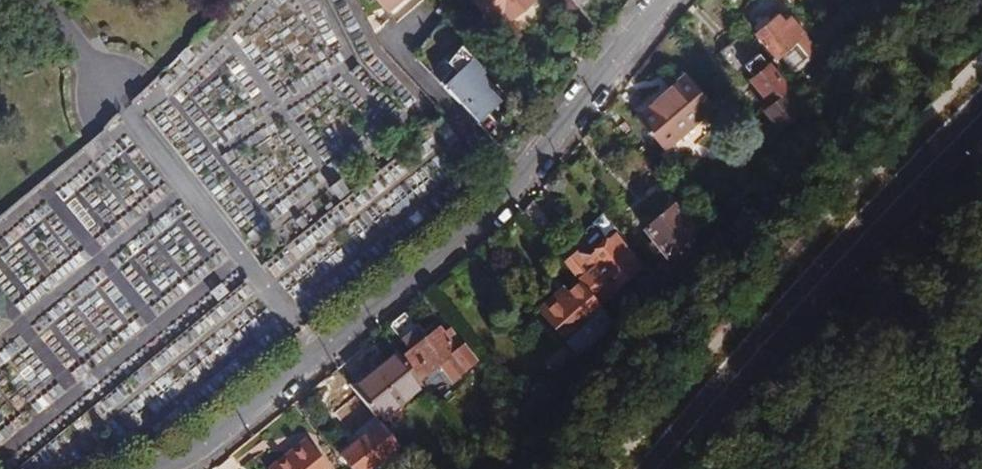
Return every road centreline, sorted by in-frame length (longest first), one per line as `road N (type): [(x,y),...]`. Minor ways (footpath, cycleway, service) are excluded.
road 1 (residential): [(619,59),(500,212),(190,454),(156,468)]
road 2 (tertiary): [(981,112),(871,222),(656,468)]
road 3 (residential): [(36,0),(125,111)]

